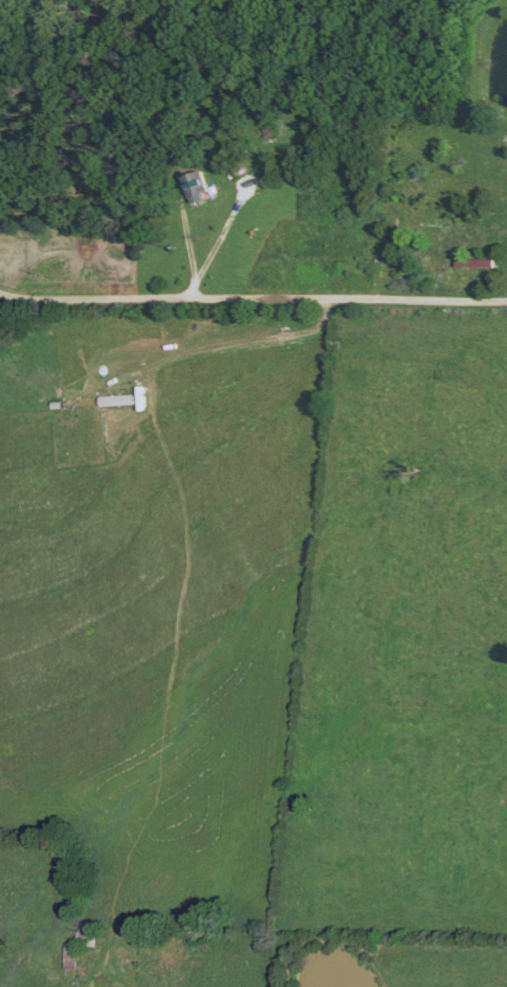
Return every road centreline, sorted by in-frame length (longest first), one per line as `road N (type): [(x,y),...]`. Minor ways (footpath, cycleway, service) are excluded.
road 1 (residential): [(0,297),(506,302)]

